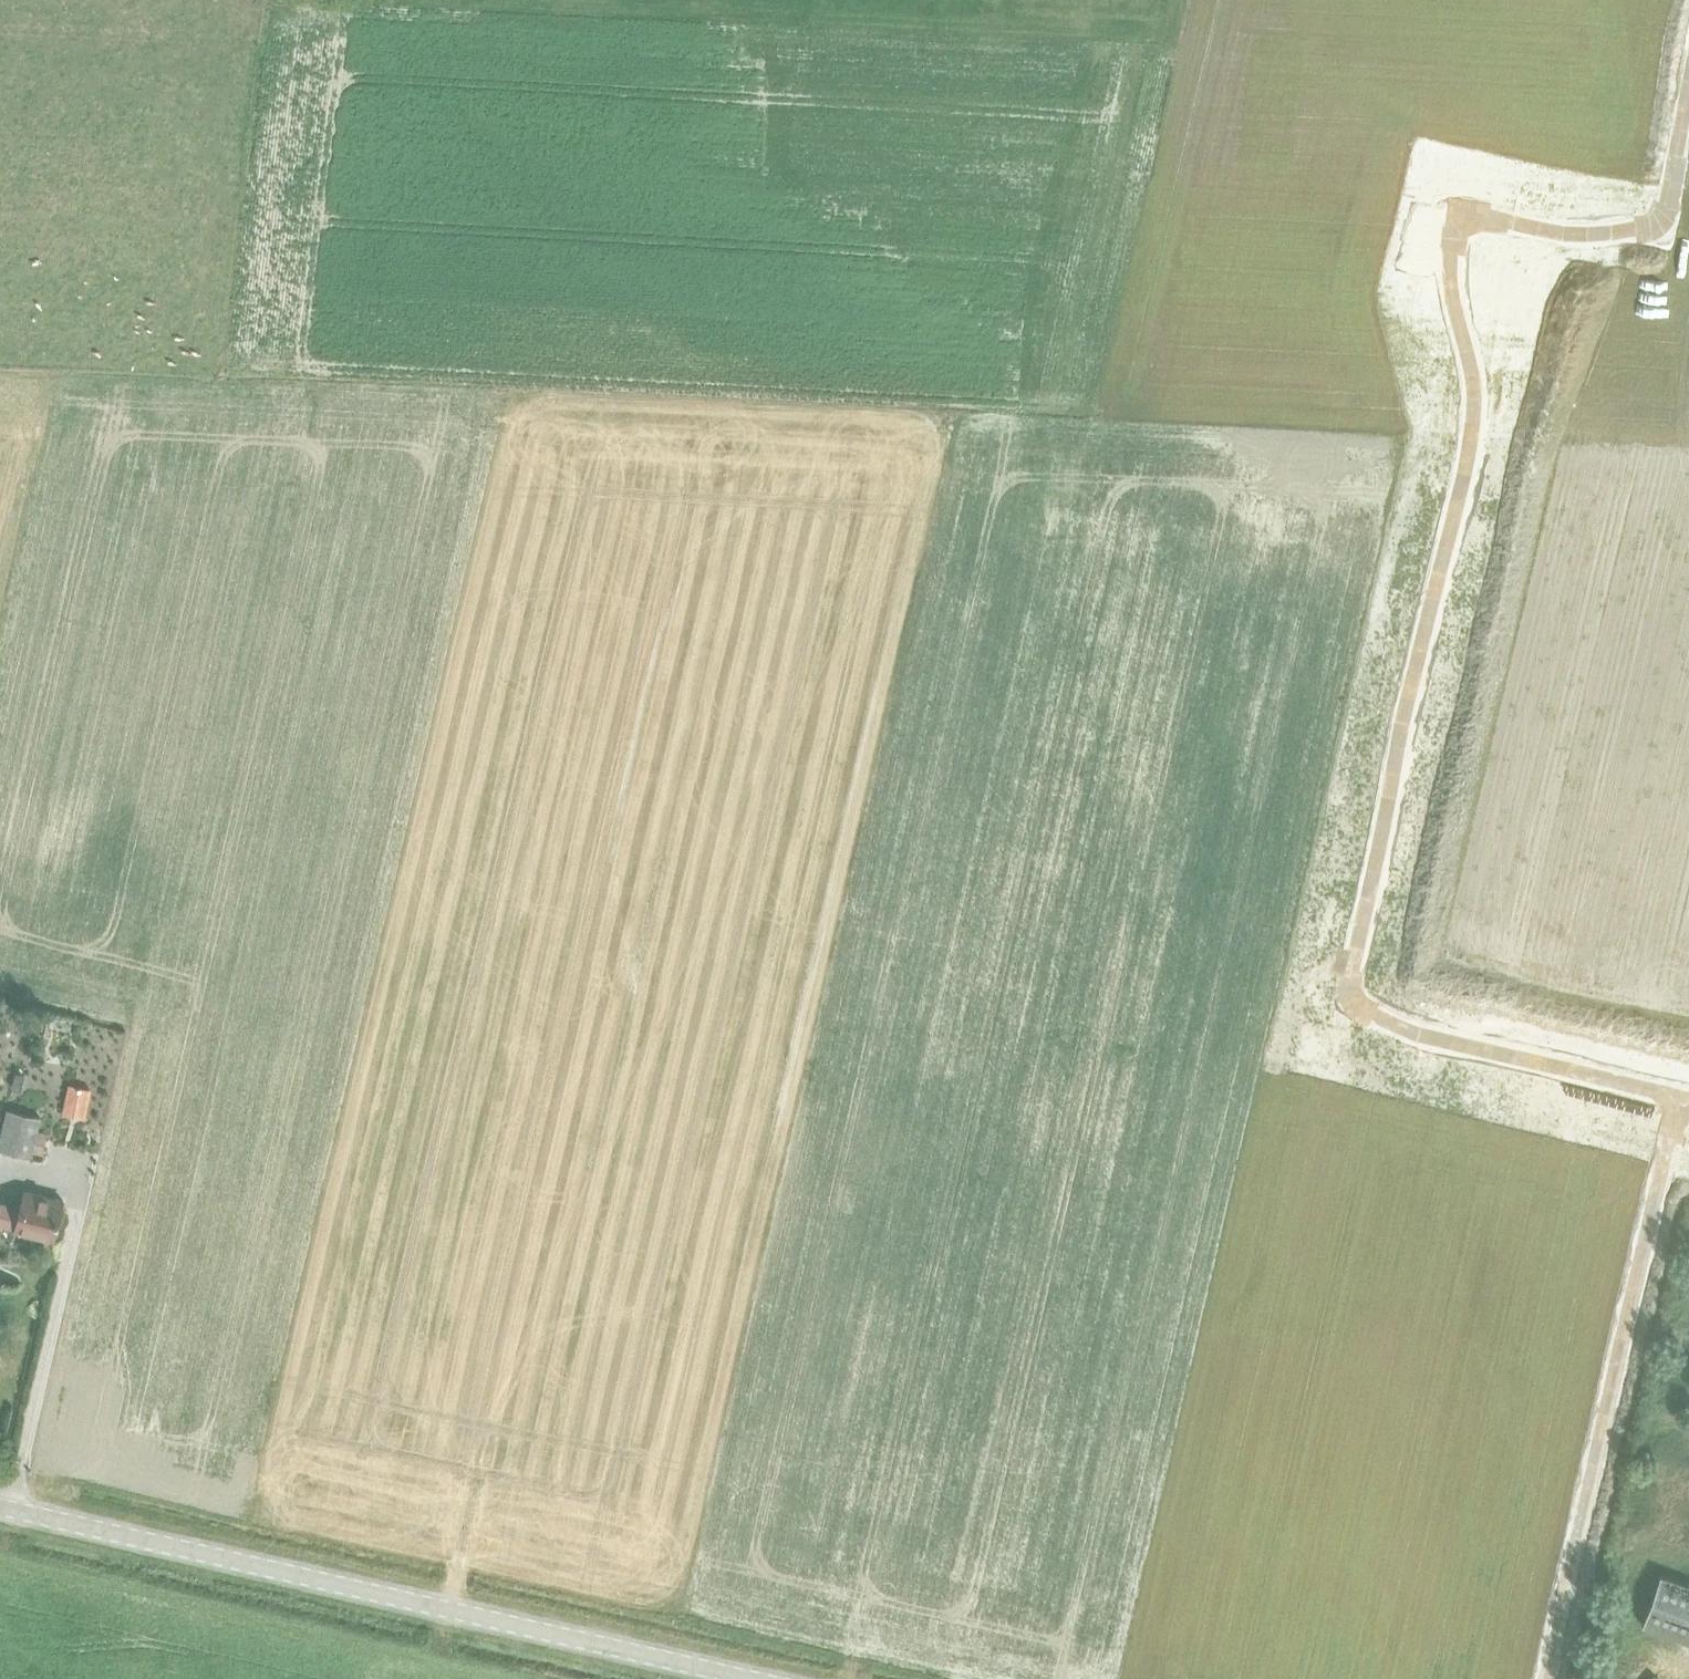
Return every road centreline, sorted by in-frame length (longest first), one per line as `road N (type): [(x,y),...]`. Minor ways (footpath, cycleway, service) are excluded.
road 1 (unclassified): [(730,1678),(0,1513)]

